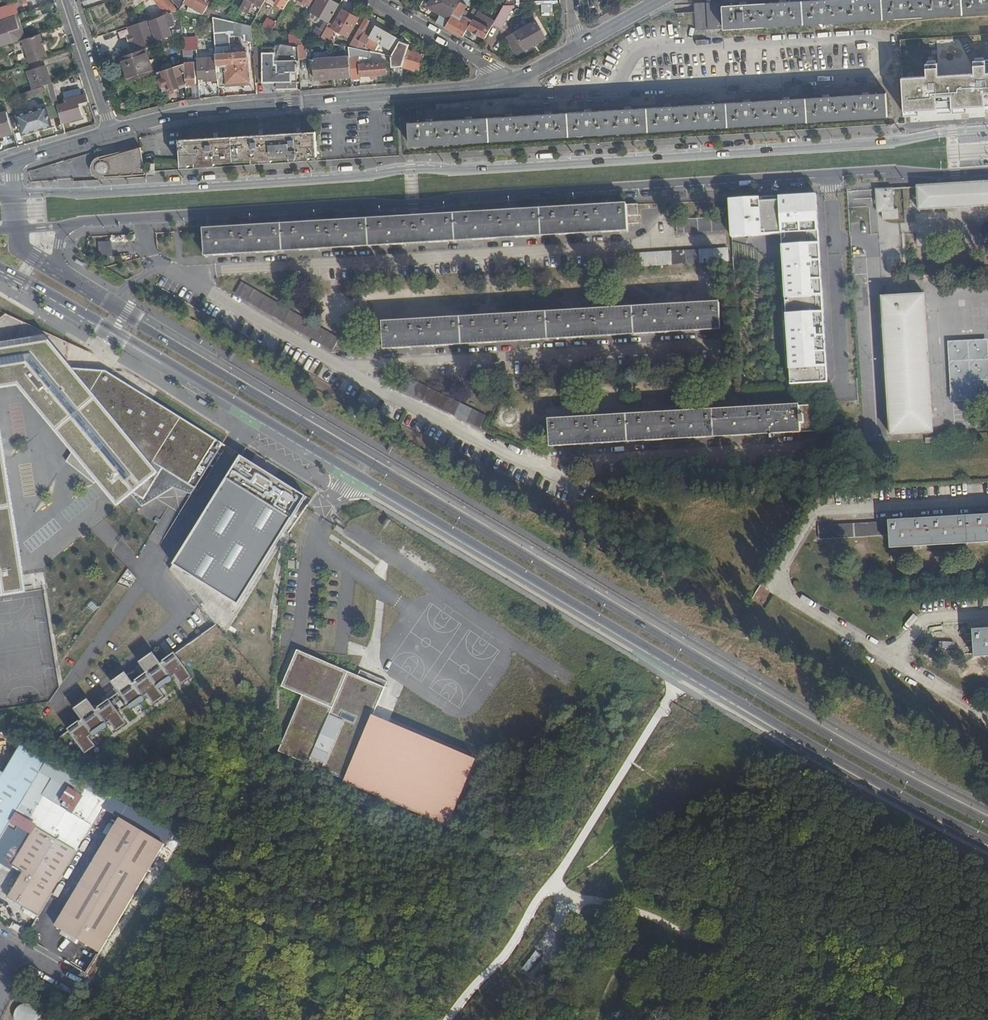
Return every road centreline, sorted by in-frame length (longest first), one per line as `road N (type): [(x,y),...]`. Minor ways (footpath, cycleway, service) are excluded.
road 1 (secondary): [(0,270),(987,848)]
road 2 (secondary): [(987,820),(54,270)]
road 3 (tertiary): [(987,130),(889,144),(15,193)]
road 4 (tertiary): [(146,217),(830,174)]
road 5 (residential): [(642,242),(176,272)]
road 6 (unclassified): [(110,133),(189,113),(501,85)]
road 7 (residential): [(890,659),(784,591),(780,575),(813,517),(987,501)]
road 8 (residential): [(715,346),(341,366)]
road 9 (residential): [(784,447),(532,462)]
road 10 (residential): [(830,174),(845,392)]
road 11 (residential): [(532,462),(341,366)]
road 12 (residential): [(341,366),(176,272)]
road 13 (unclassified): [(370,0),(489,67),(501,85)]
road 14 (tertiary): [(830,174),(987,172)]
road 15 (unclassified): [(110,133),(68,0)]

